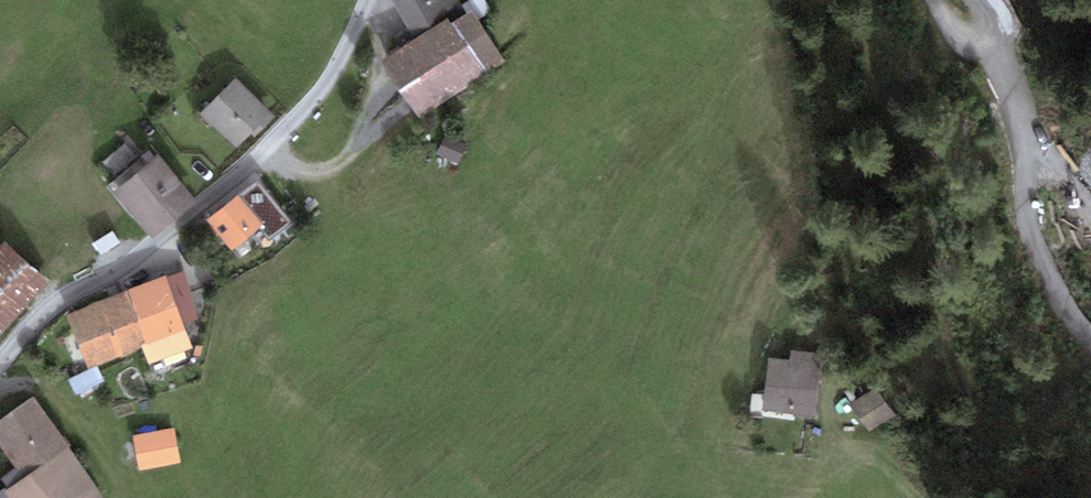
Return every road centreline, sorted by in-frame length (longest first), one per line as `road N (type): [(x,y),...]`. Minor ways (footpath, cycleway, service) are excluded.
road 1 (unclassified): [(0,361),(43,312),(120,269),(301,115),(367,0)]
road 2 (track): [(1090,344),(1069,321),(1020,204),(1015,133),(990,65),(992,26)]
road 3 (track): [(344,160),(375,88),(390,12)]

